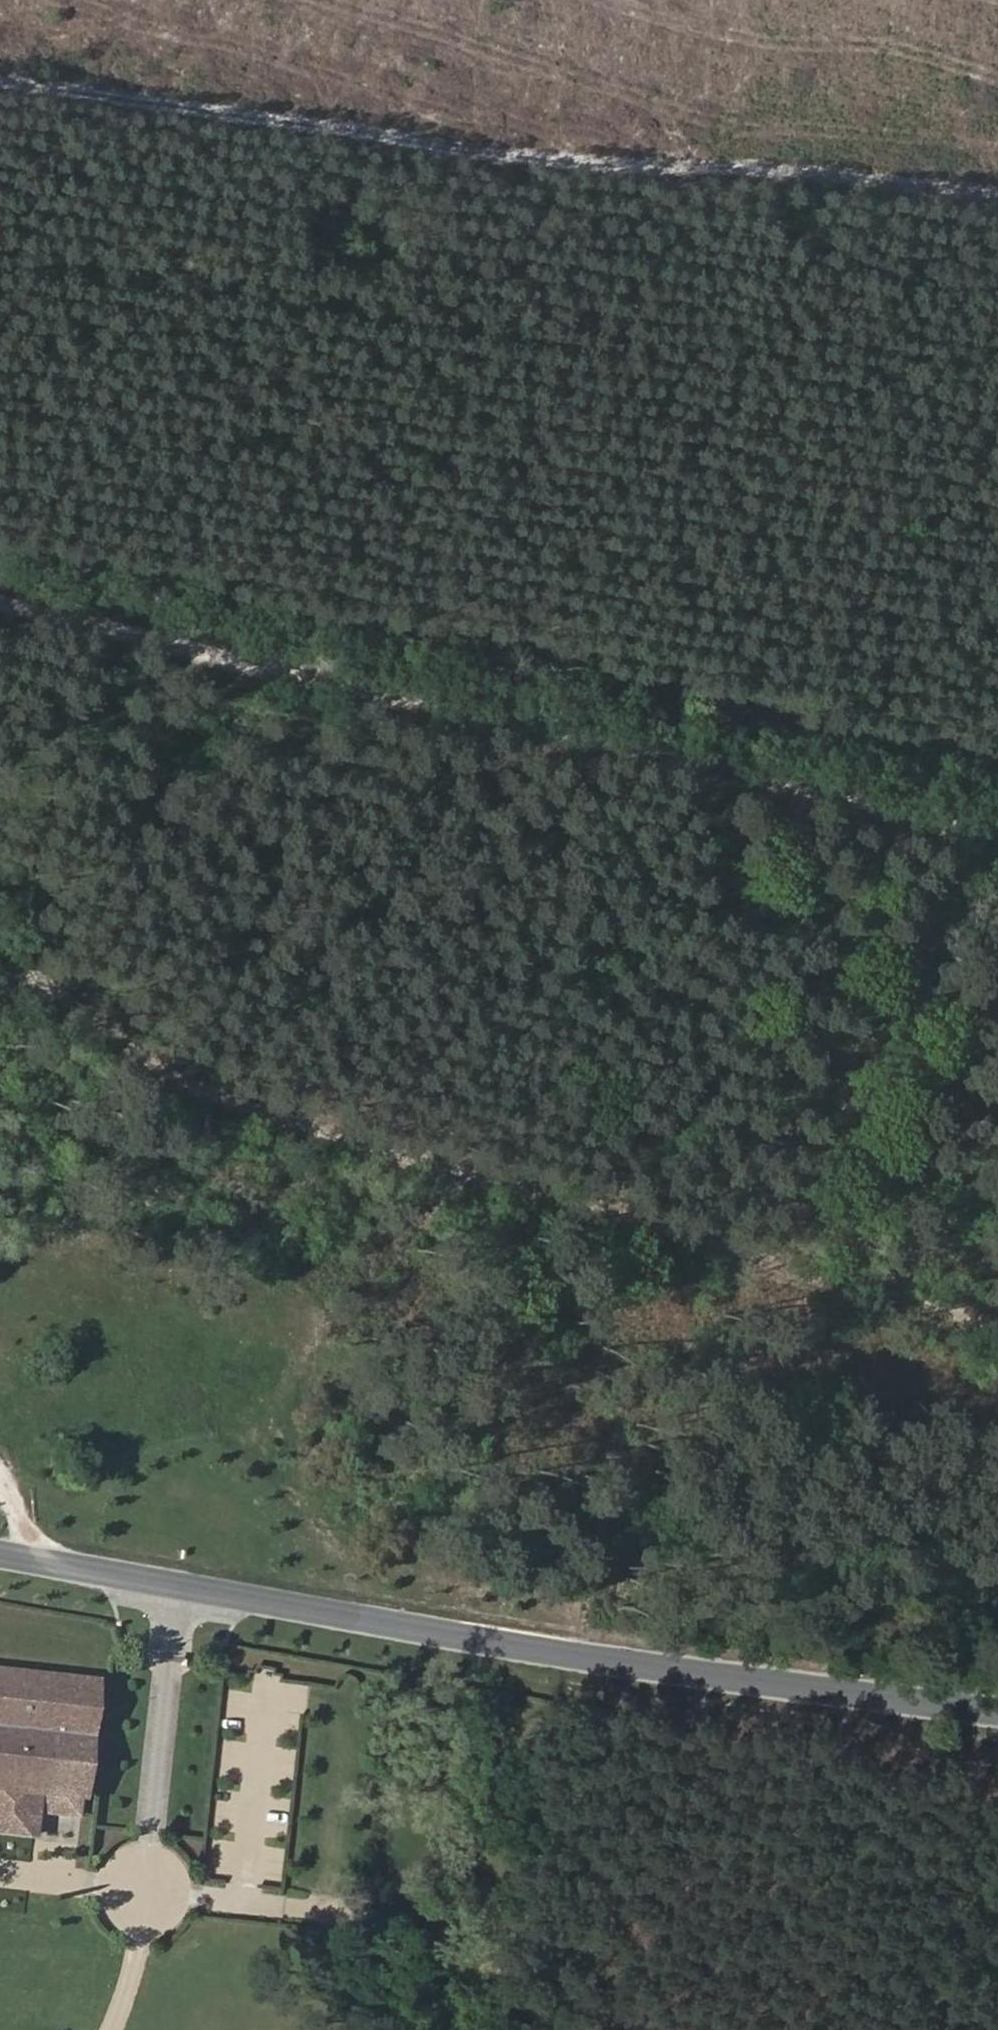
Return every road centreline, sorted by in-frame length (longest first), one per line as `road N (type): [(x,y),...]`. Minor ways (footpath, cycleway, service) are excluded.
road 1 (unclassified): [(997,1716),(724,1682),(0,1558)]

